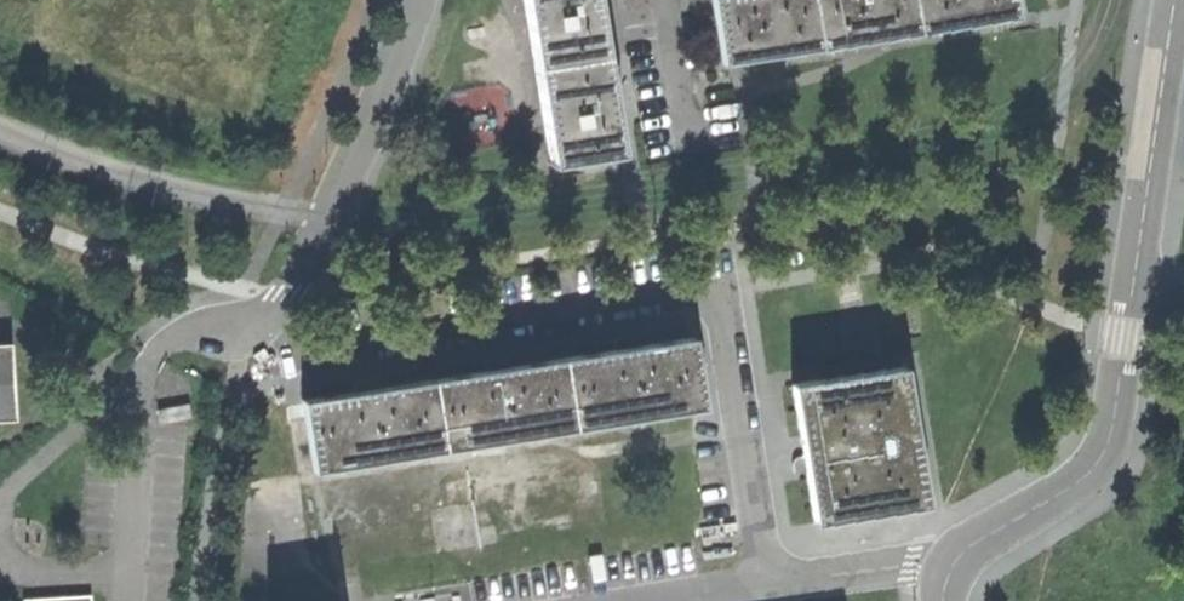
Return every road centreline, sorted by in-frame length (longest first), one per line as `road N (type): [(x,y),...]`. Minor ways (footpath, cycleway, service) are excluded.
road 1 (residential): [(260,316),(315,349),(679,294),(707,297),(730,333),(765,583)]
road 2 (residential): [(1133,286),(1105,458),(980,538),(955,563)]
road 3 (residential): [(413,0),(323,227),(260,316)]
road 4 (residential): [(1174,0),(1133,286)]
road 5 (residential): [(765,583),(955,563)]
road 6 (residential): [(139,376),(179,338),(260,316)]

